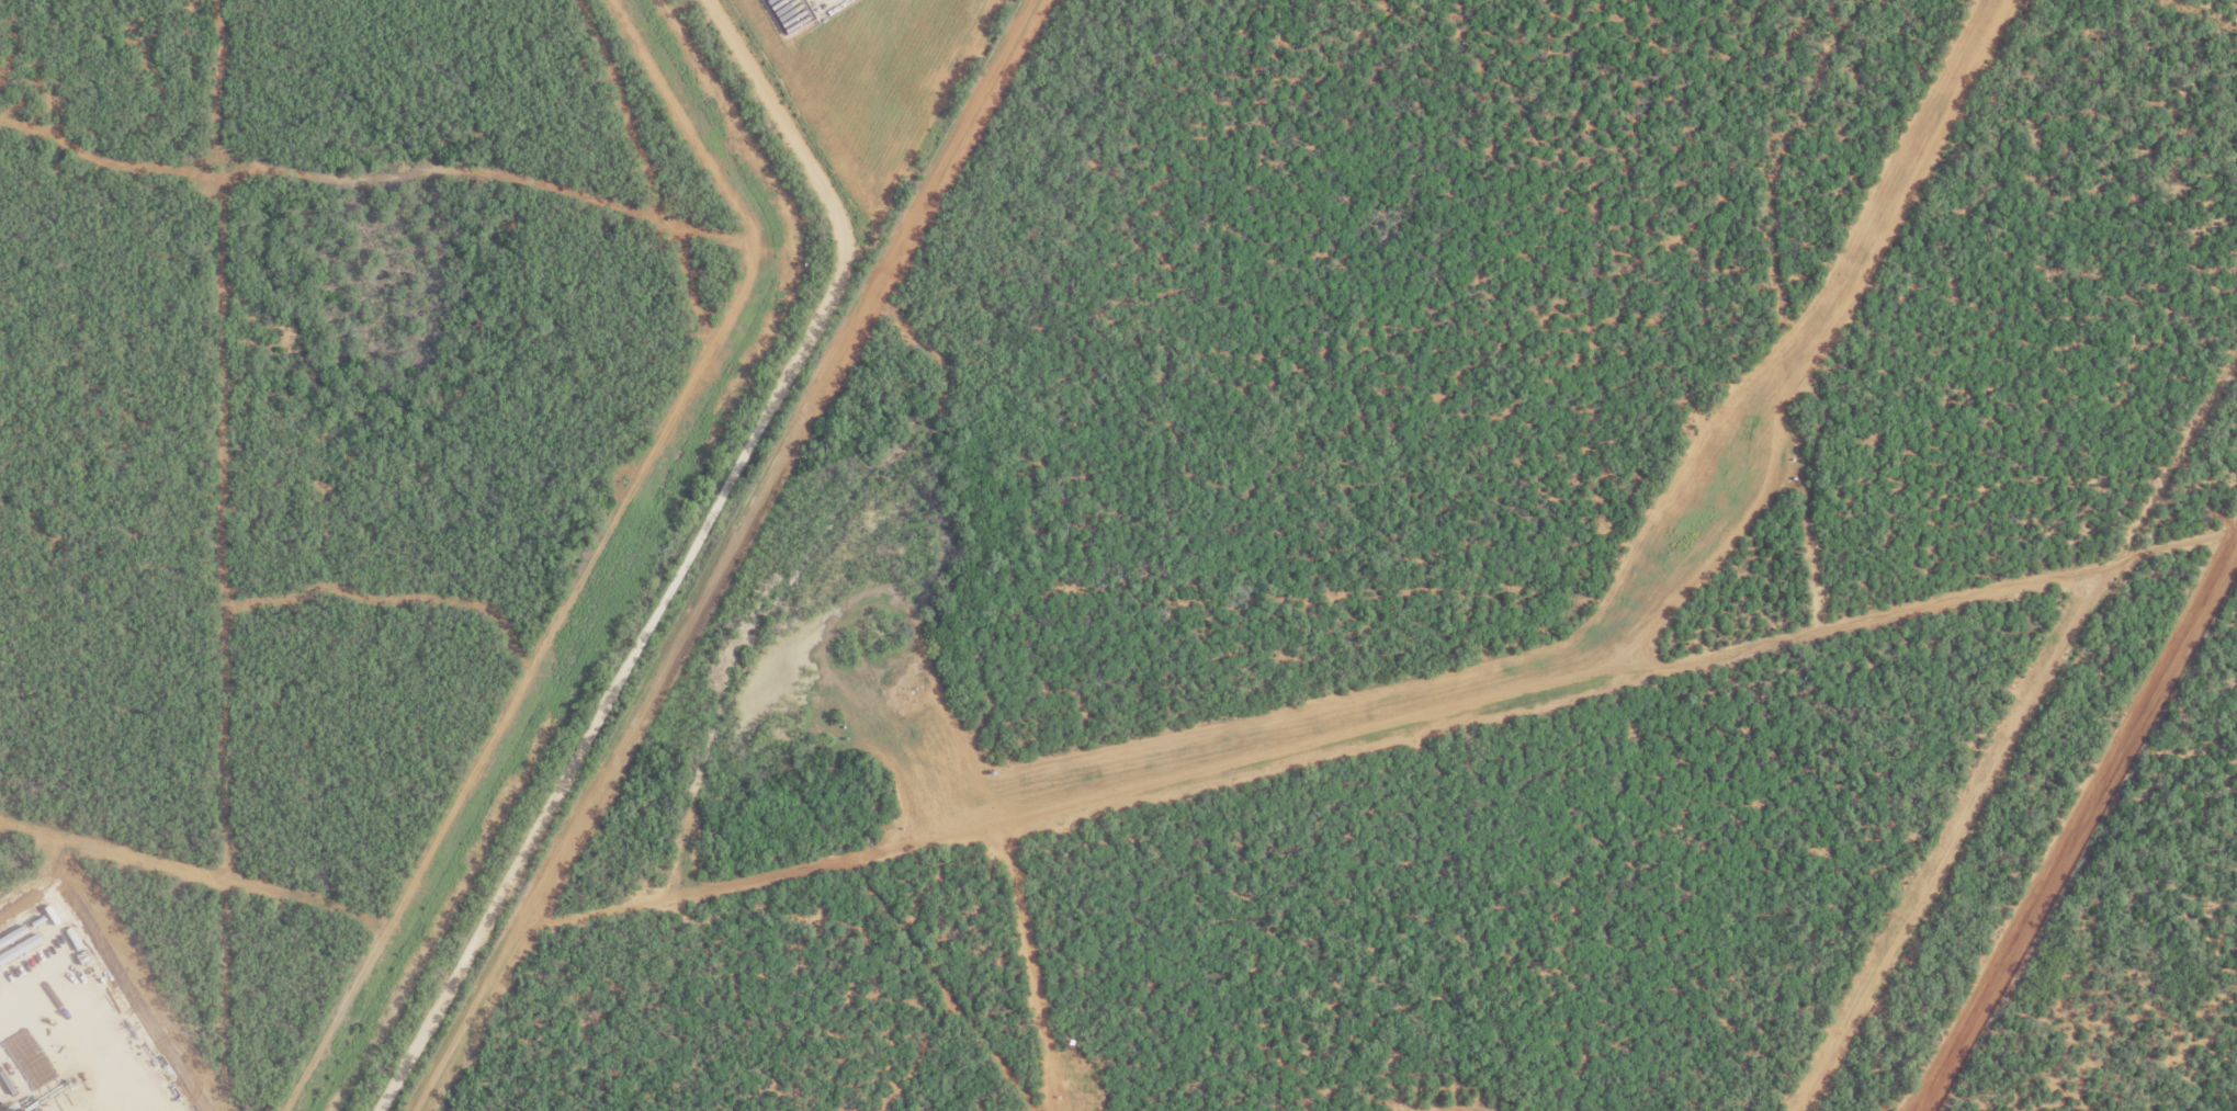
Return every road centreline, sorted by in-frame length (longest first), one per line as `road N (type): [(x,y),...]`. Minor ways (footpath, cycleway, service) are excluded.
road 1 (track): [(709,0),(832,205),(845,264),(370,1110)]

